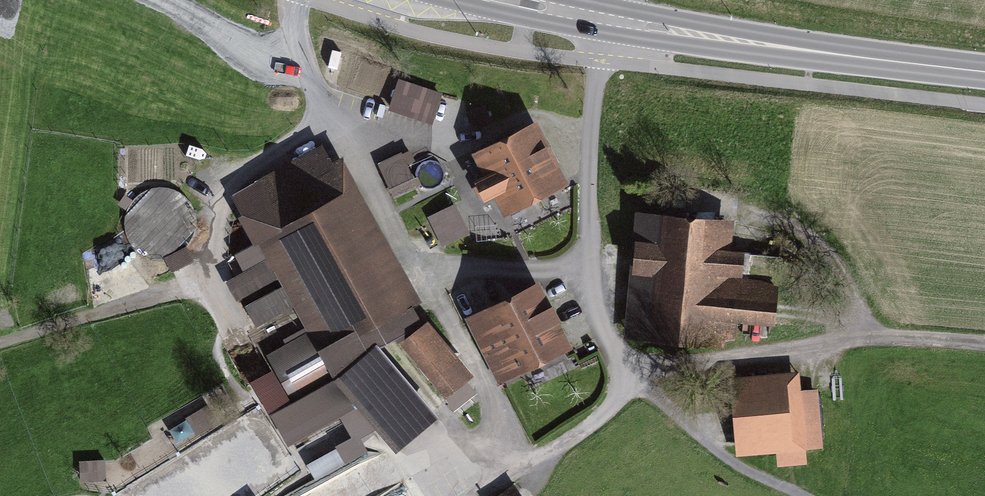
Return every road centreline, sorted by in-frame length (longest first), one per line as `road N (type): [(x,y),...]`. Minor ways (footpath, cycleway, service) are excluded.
road 1 (residential): [(478,495),(640,384),(584,317),(578,221),(601,19)]
road 2 (primary): [(601,19),(984,71)]
road 3 (track): [(984,351),(890,345),(686,363),(640,384)]

